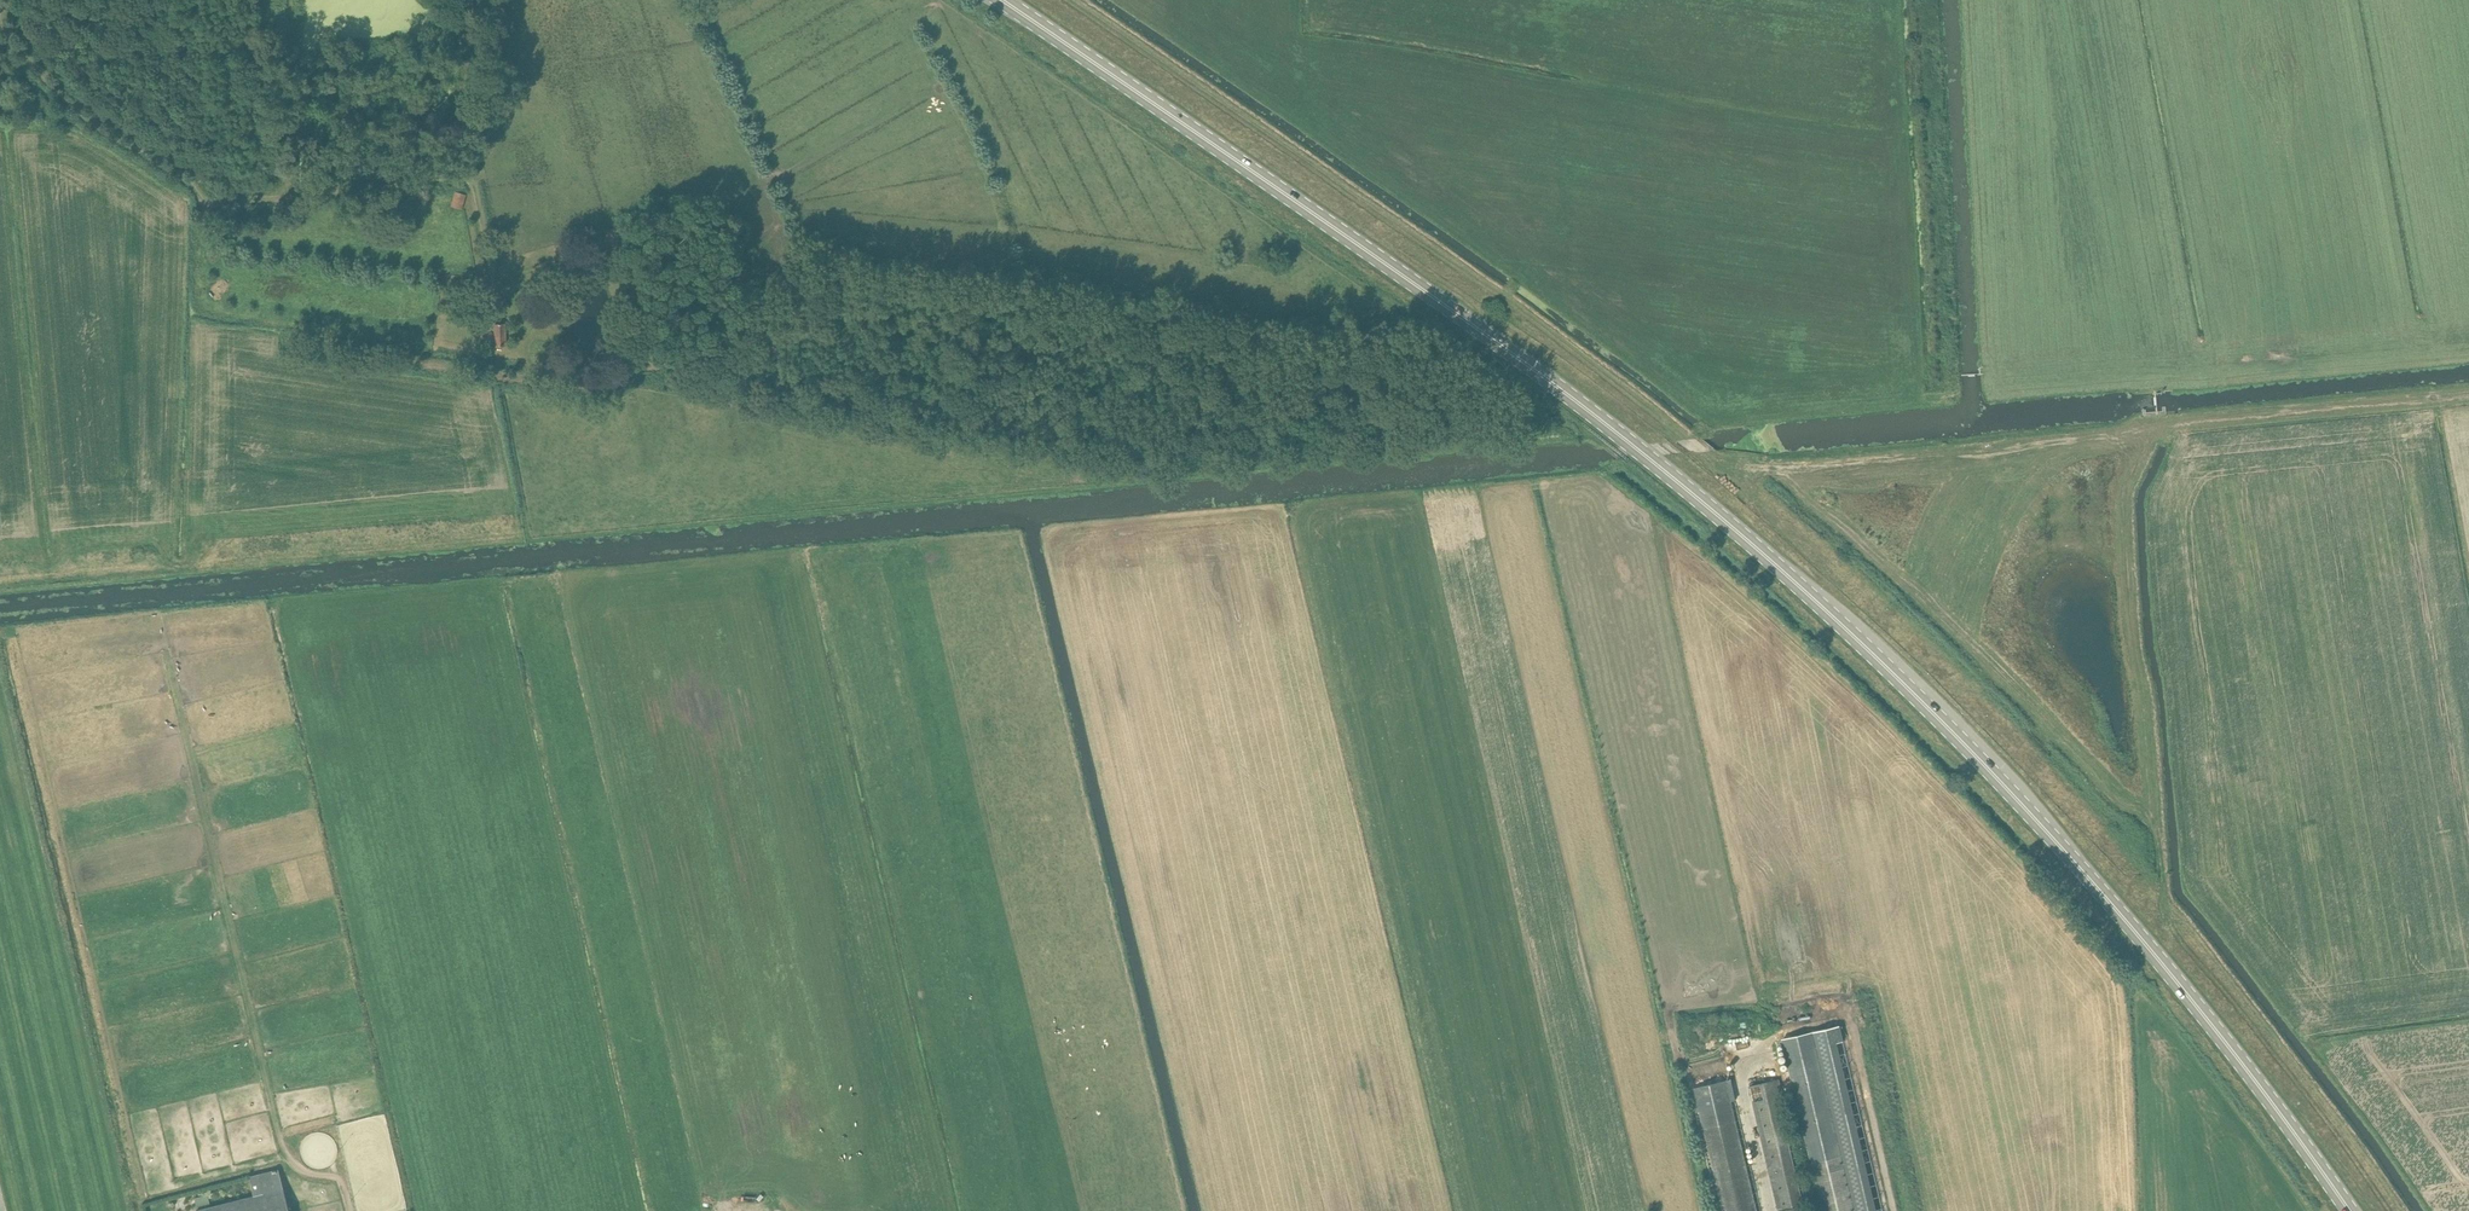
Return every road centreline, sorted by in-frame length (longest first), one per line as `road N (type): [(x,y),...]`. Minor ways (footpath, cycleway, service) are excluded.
road 1 (primary): [(2349,1210),(2243,1065),(2067,853),(1761,551),(1524,362),(1001,0)]

